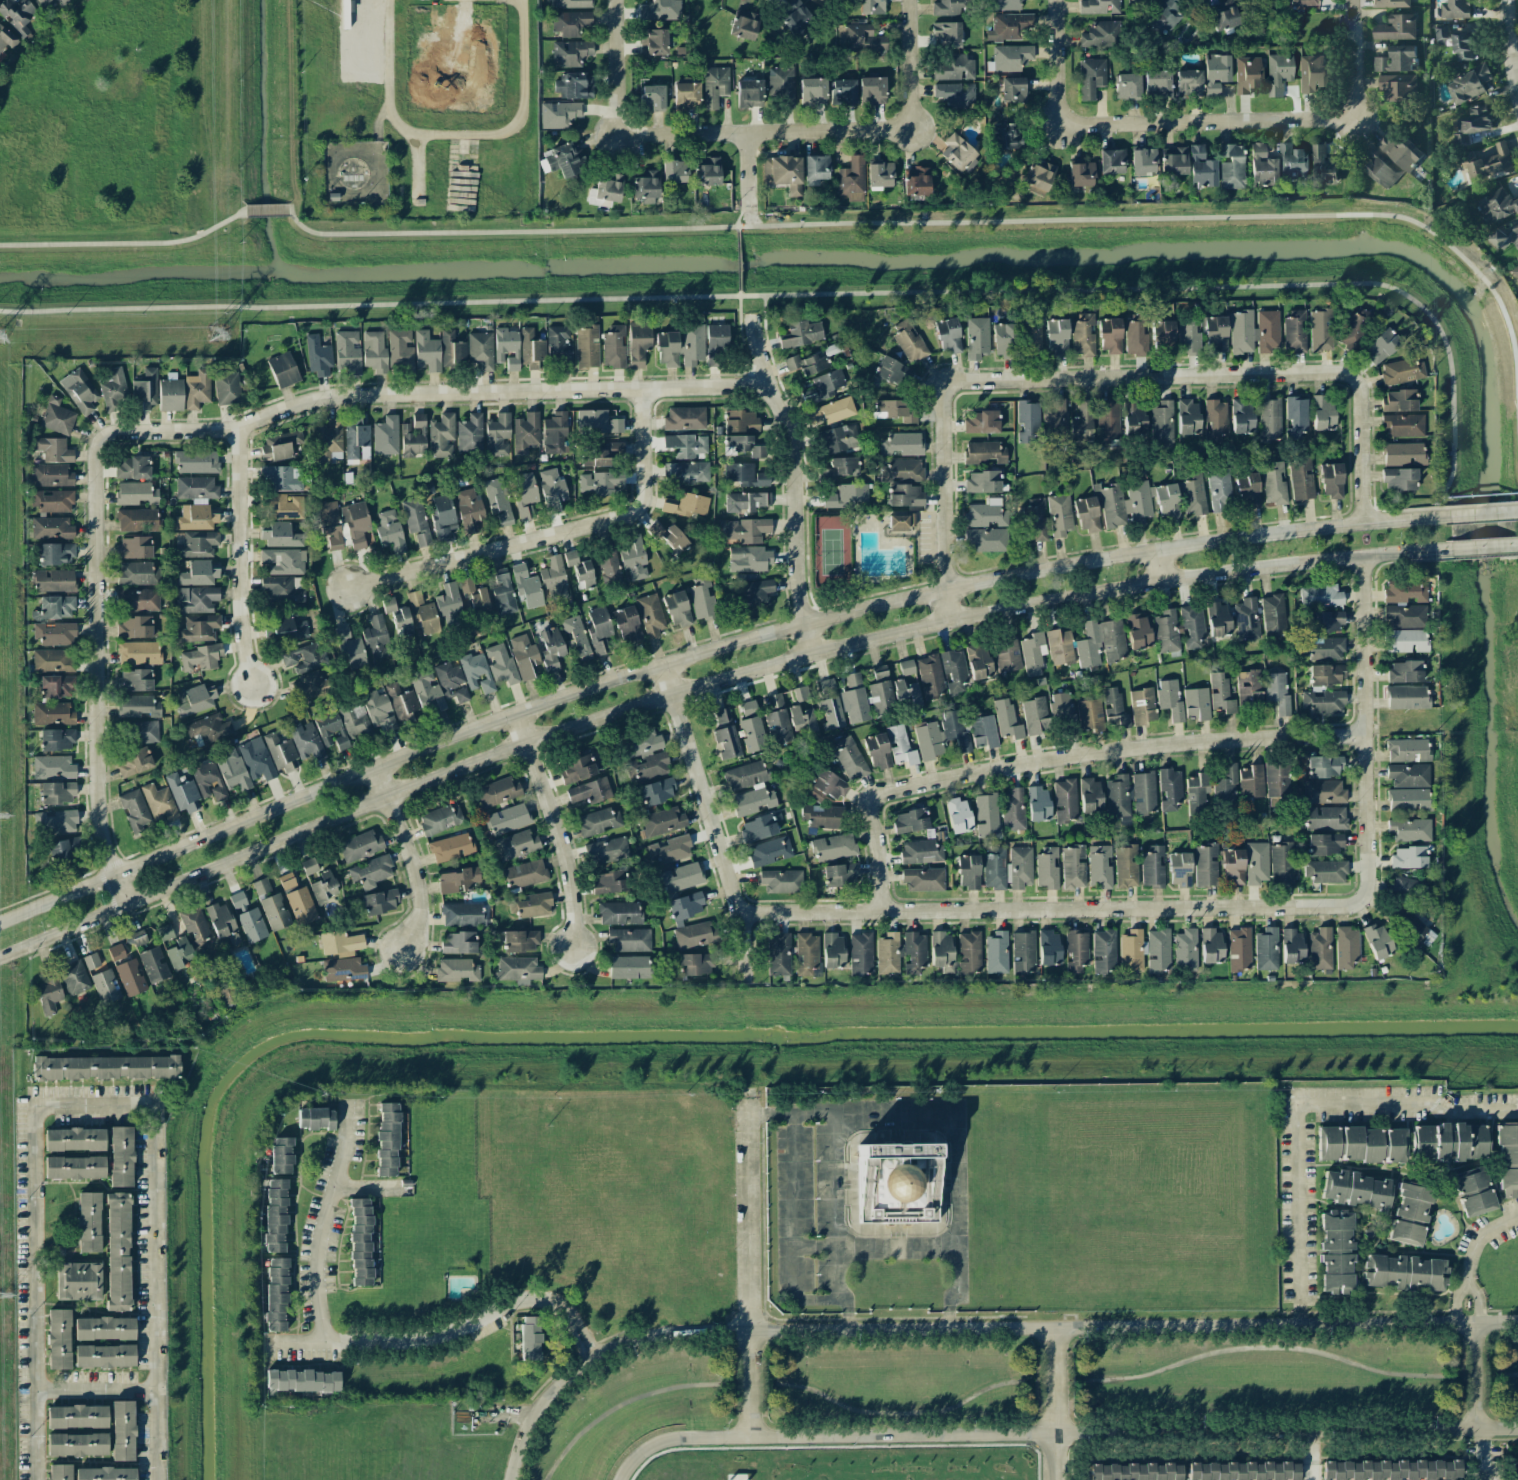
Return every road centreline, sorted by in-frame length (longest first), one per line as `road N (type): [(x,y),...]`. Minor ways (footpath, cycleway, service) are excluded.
road 1 (secondary): [(0,956),(388,795),(812,653),(948,618),(1159,582),(1451,549)]
road 2 (secondary): [(1449,515),(1153,552),(944,591),(739,642),(375,767),(0,925)]
road 3 (tertiary): [(1517,1323),(646,1333),(592,1355),(547,1392),(520,1438),(510,1479)]
road 4 (tertiary): [(625,1479),(634,1460),(657,1444),(694,1437),(1517,1428)]
road 5 (residential): [(100,451),(101,440),(122,431),(222,431),(330,397),(768,383)]
road 6 (residential): [(736,914),(1361,901)]
road 7 (residential): [(875,913),(874,845),(864,811),(878,795),(1143,749),(1367,736)]
road 8 (residential): [(129,902),(101,815),(100,451)]
road 9 (residential): [(641,388),(647,495),(638,511),(349,591)]
road 10 (residential): [(1354,379),(1337,372),(948,387)]
road 11 (residential): [(1361,901),(1370,875),(1365,557)]
road 12 (residential): [(660,668),(736,914),(741,986)]
road 13 (residential): [(624,128),(644,135),(907,128)]
road 14 (residential): [(812,653),(801,600),(794,448),(768,383)]
road 15 (residential): [(236,428),(241,631),(251,684)]
road 16 (residential): [(514,714),(563,861),(571,952)]
road 17 (residential): [(752,1330),(749,1089)]
road 18 (residential): [(948,387),(948,618)]
road 19 (residential): [(375,767),(414,883),(416,909),(403,950)]
road 20 (residential): [(1122,126),(1308,122)]
road 21 (residential): [(1060,0),(1064,112),(1073,124),(1122,126)]
road 22 (residential): [(1308,122),(1349,117),(1358,105),(1358,0)]
road 23 (tertiary): [(1059,1479),(1057,1327)]
road 24 (residential): [(1361,521),(1354,379)]
road 25 (residential): [(907,128),(916,103),(914,0)]
road 26 (residential): [(624,128),(615,0)]

